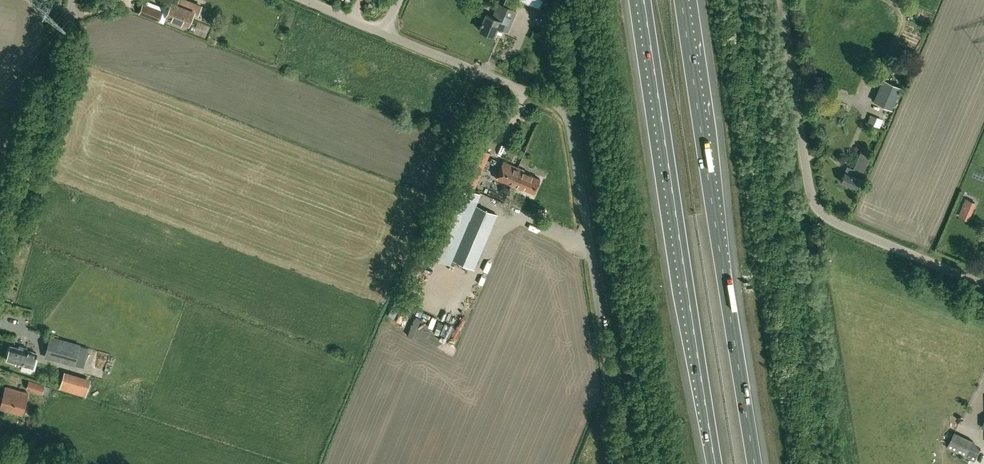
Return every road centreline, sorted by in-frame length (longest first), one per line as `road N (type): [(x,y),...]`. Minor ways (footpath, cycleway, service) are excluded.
road 1 (motorway): [(755,463),(681,0)]
road 2 (motorway): [(644,0),(715,463)]
road 3 (unclassified): [(983,285),(838,222),(815,203),(779,0)]
road 4 (unclassified): [(0,273),(73,0)]
road 5 (residential): [(565,112),(384,34)]

